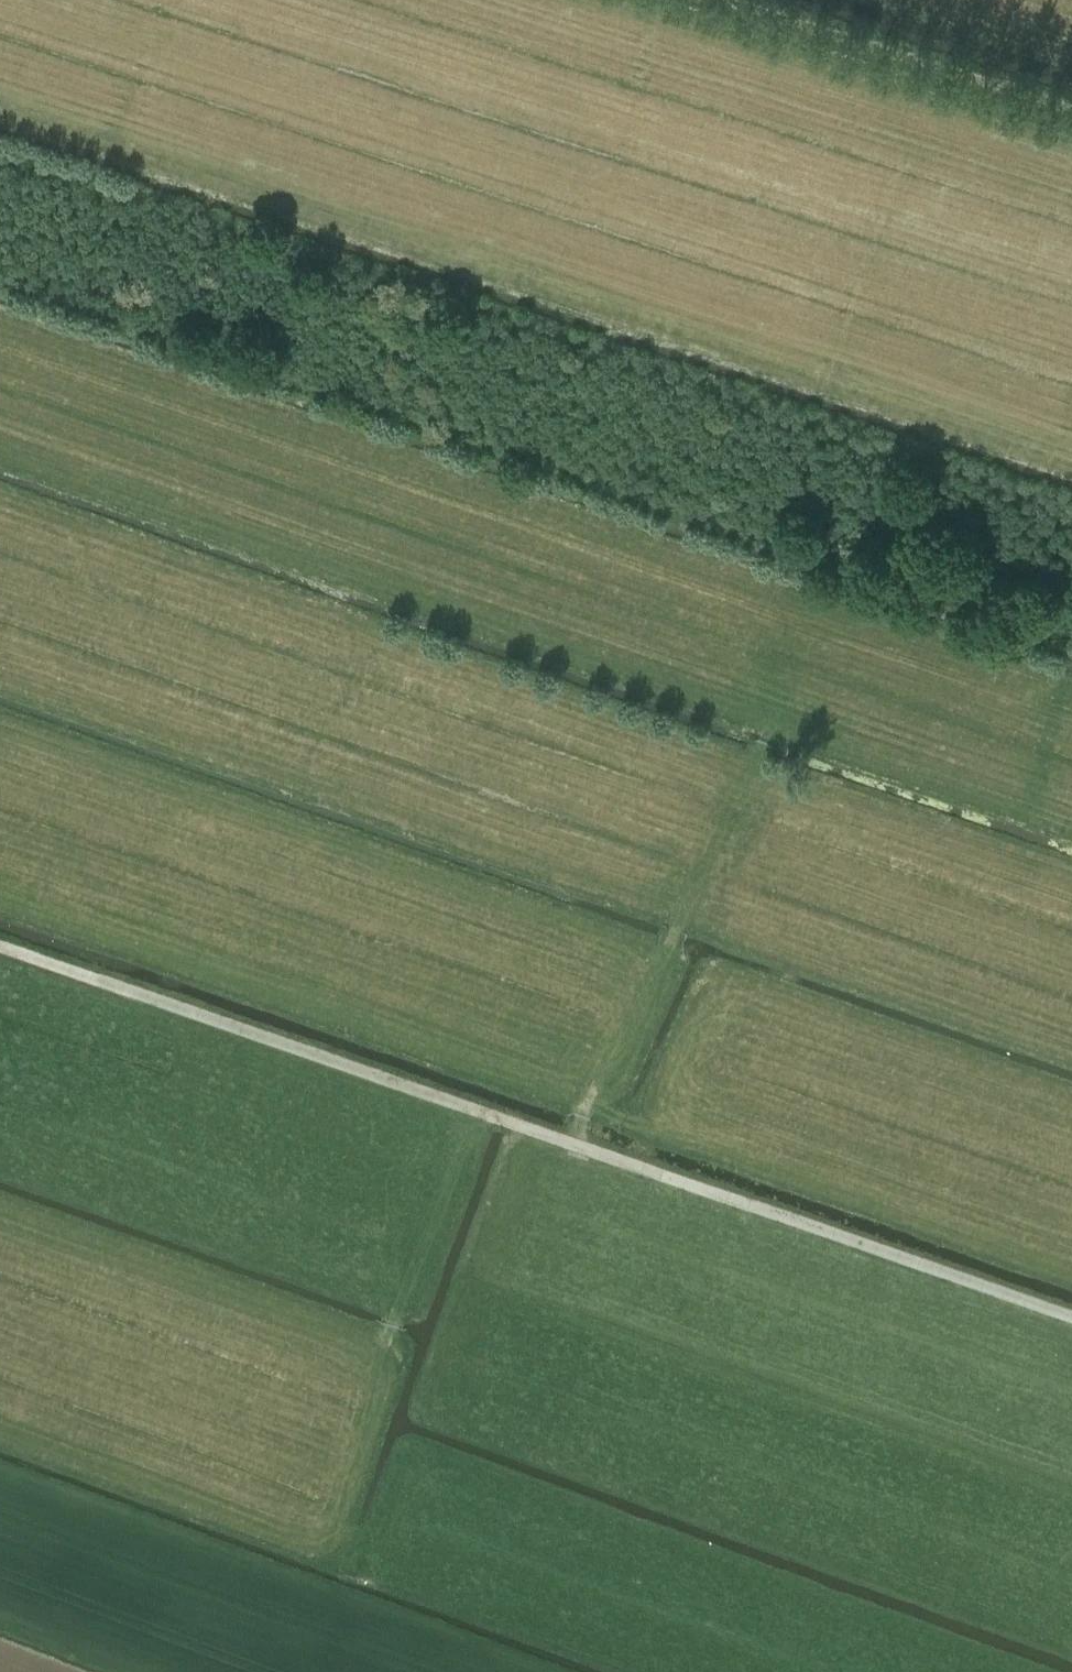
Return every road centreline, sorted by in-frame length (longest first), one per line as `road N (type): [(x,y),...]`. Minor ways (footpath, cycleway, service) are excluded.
road 1 (track): [(1071,1320),(0,951)]
road 2 (track): [(1071,111),(717,0)]

